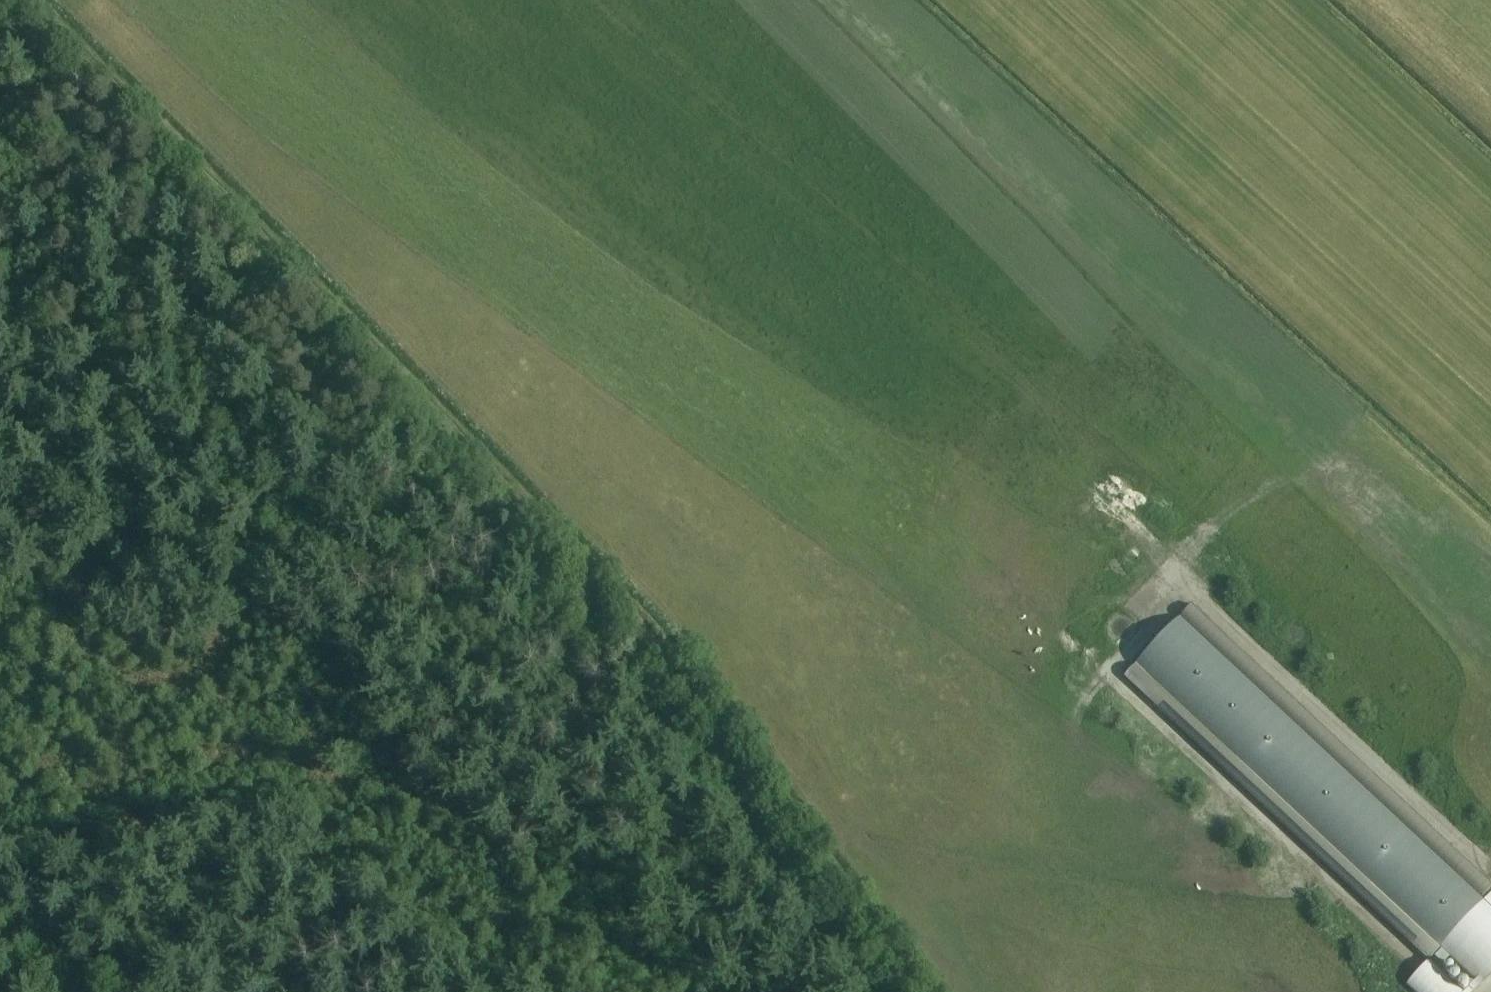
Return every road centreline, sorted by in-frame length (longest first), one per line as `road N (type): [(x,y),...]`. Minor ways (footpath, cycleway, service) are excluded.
road 1 (track): [(35,0),(606,596),(919,991)]

